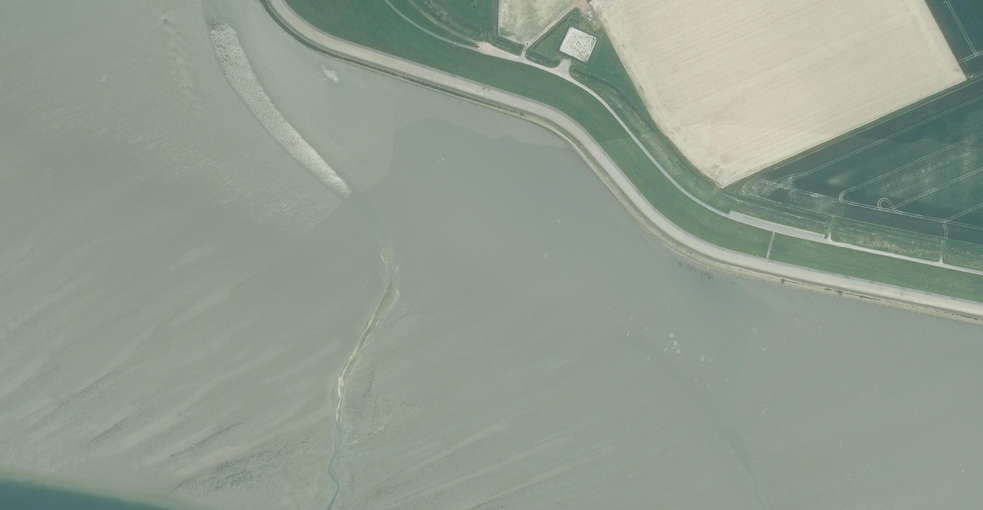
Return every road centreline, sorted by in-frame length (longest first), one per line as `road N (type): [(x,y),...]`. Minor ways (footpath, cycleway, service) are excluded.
road 1 (unclassified): [(982,275),(726,217),(675,184),(581,85),(455,44)]

